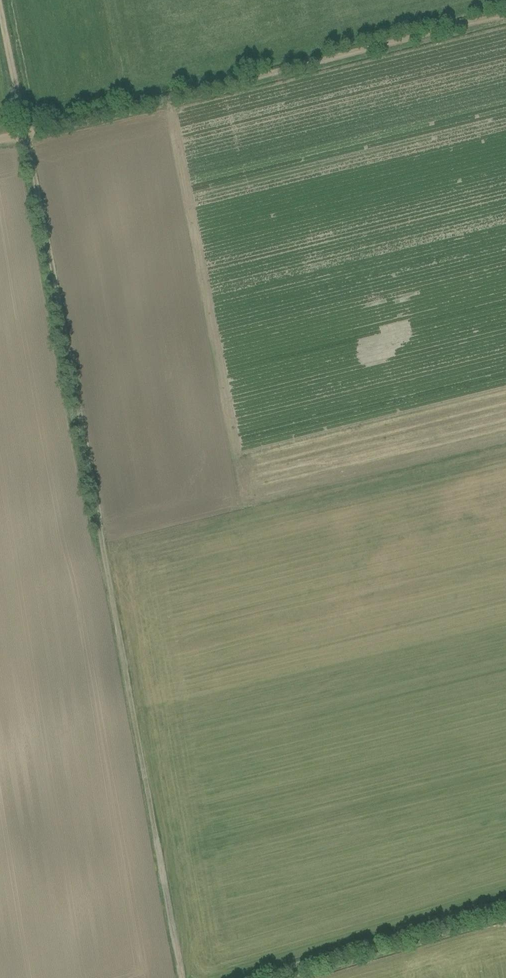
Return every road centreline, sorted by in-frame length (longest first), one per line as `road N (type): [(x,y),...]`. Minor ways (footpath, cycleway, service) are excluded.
road 1 (track): [(0,5),(179,977)]
road 2 (track): [(0,139),(505,13)]
road 3 (track): [(237,977),(505,902)]

